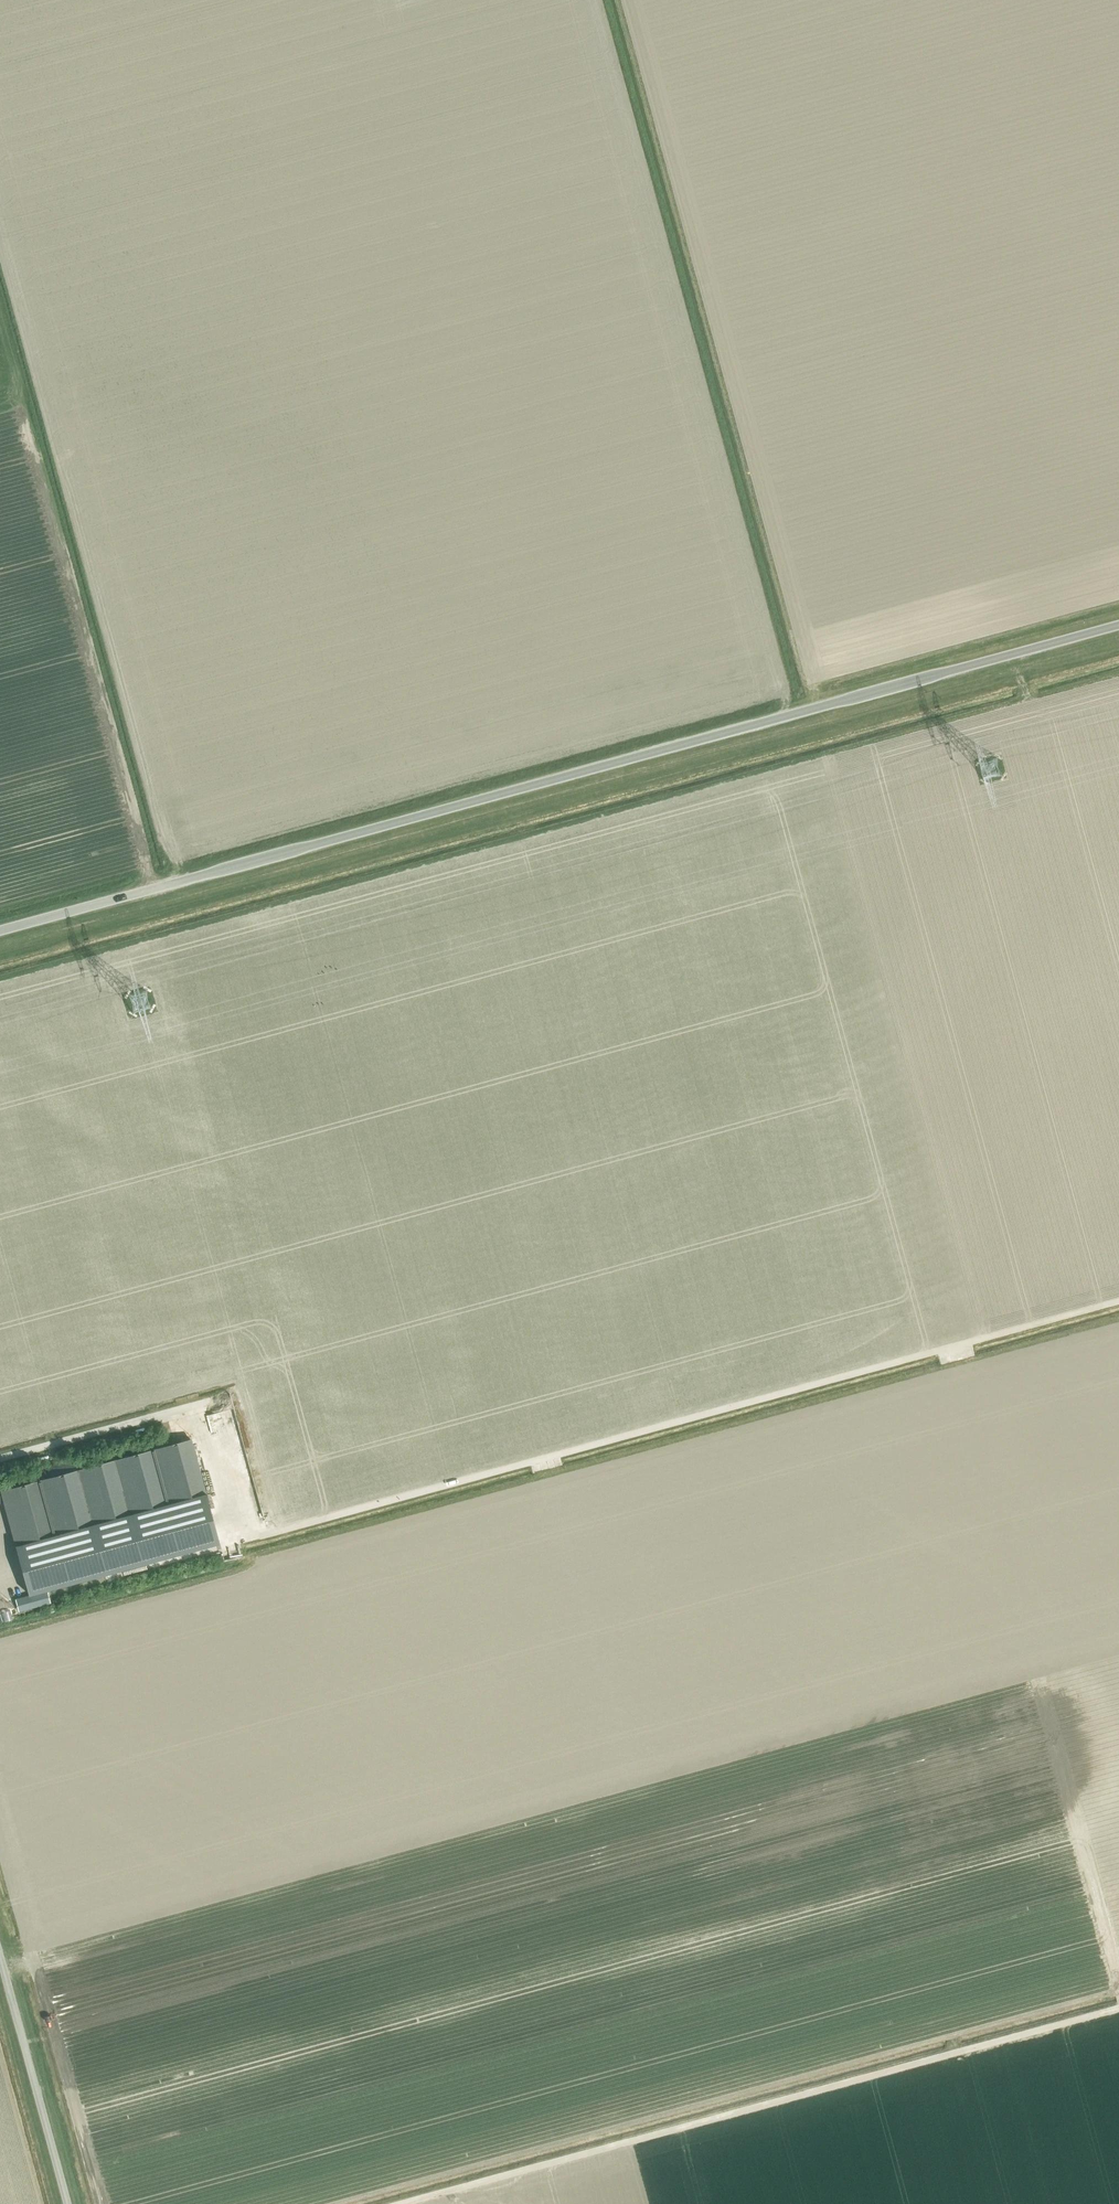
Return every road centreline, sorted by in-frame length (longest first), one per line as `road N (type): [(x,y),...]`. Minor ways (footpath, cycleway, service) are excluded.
road 1 (unclassified): [(1118,623),(0,930)]
road 2 (unclassified): [(65,2203),(0,1966)]

